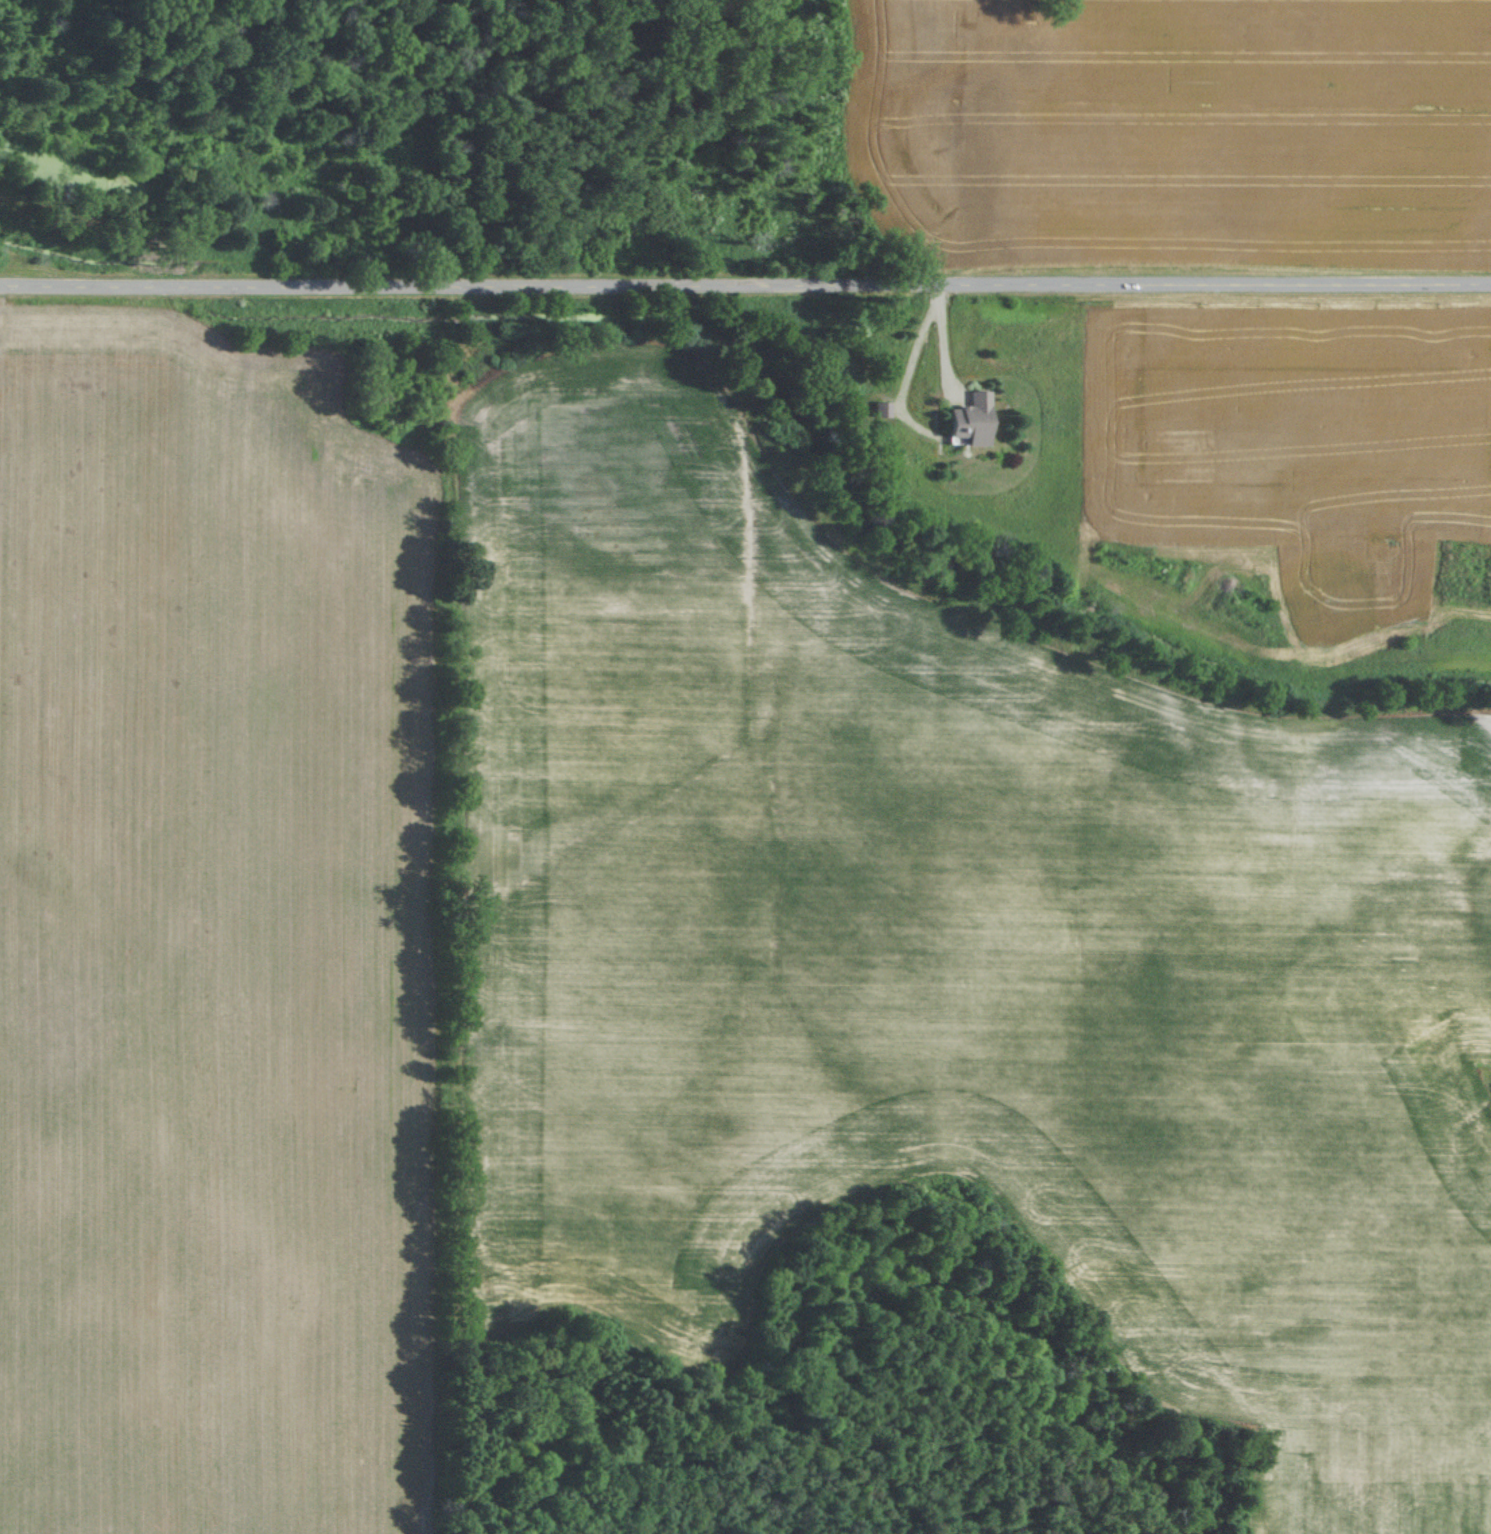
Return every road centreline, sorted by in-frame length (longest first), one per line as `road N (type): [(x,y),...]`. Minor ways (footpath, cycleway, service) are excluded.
road 1 (residential): [(0,285),(1490,284)]

